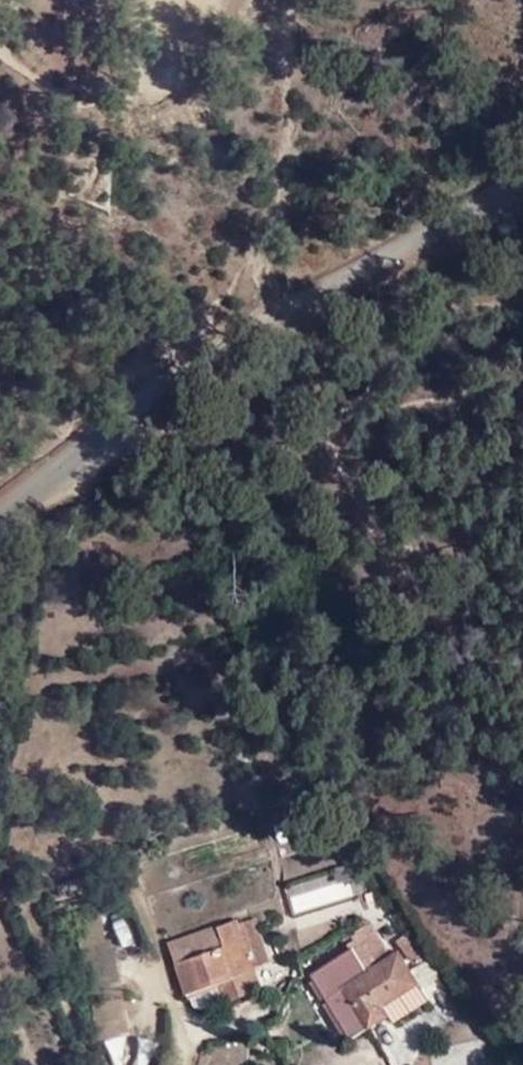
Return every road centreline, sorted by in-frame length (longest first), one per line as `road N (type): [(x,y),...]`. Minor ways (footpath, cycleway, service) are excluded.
road 1 (unclassified): [(0,510),(242,333),(452,222),(522,147)]

